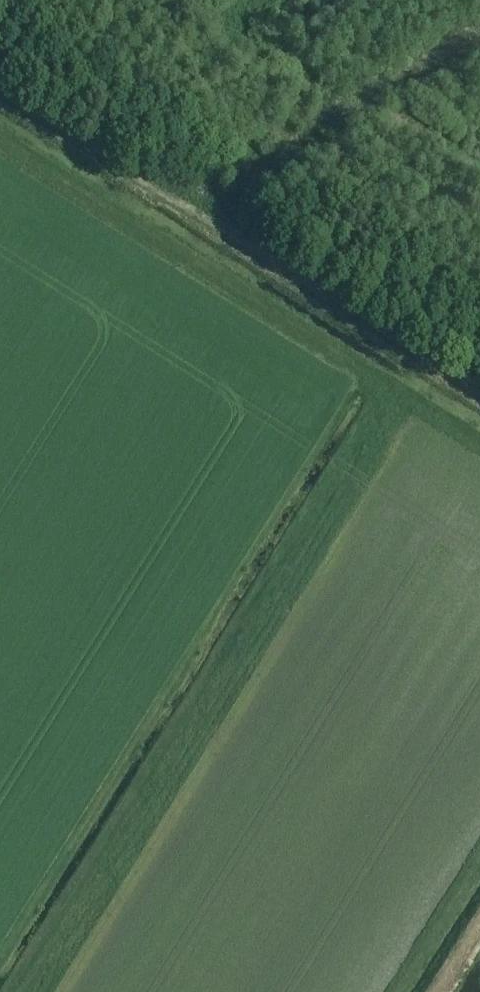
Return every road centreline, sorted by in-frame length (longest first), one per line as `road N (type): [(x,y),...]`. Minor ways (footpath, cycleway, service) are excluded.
road 1 (track): [(0,92),(479,397)]

